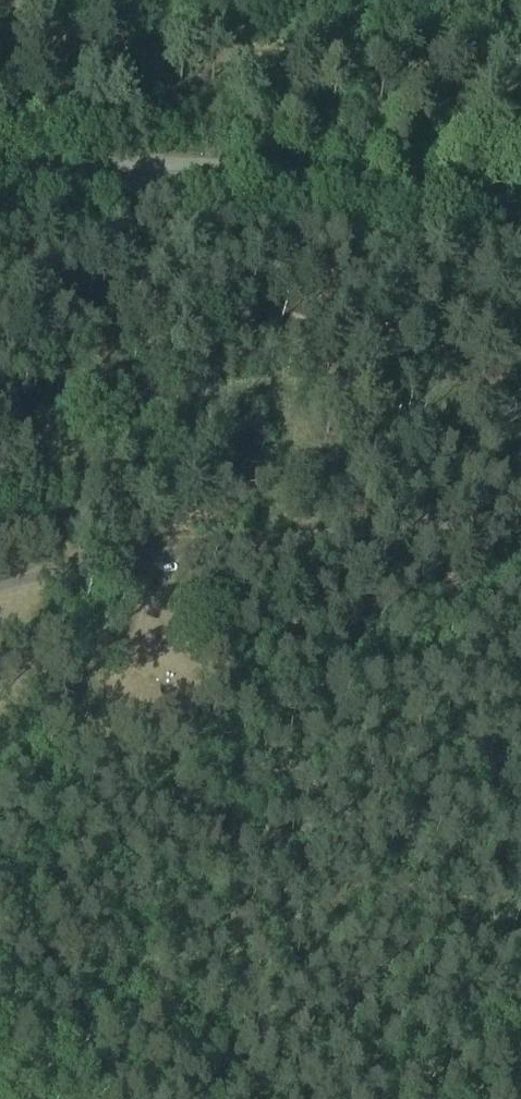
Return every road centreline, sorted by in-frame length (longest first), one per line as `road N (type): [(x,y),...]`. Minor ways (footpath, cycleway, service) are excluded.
road 1 (primary): [(520,185),(0,164)]

